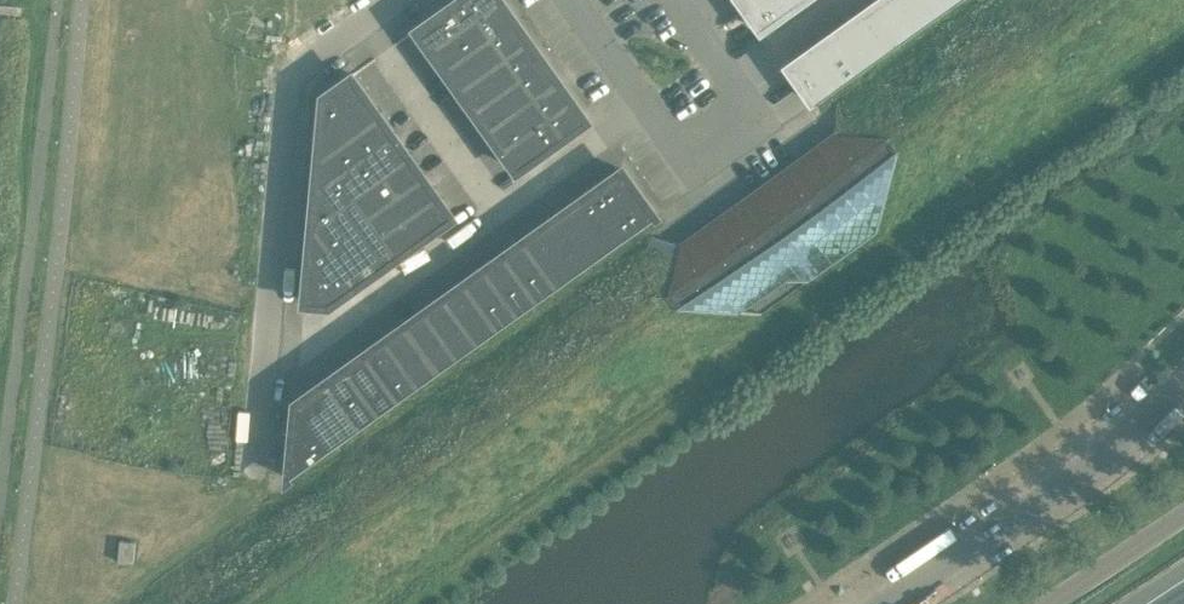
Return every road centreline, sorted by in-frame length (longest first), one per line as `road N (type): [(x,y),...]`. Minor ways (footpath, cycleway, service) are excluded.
road 1 (unclassified): [(265,330),(286,87),(297,67),(365,18)]
road 2 (residential): [(265,330),(330,327),(500,209)]
road 3 (residential): [(500,209),(365,18)]
road 4 (unclassified): [(731,79),(755,113),(688,160),(648,104)]
road 5 (residential): [(500,209),(648,104)]
road 6 (unclassified): [(253,476),(265,330)]
road 7 (residential): [(731,79),(841,0)]
road 8 (unclassified): [(648,104),(573,0)]

